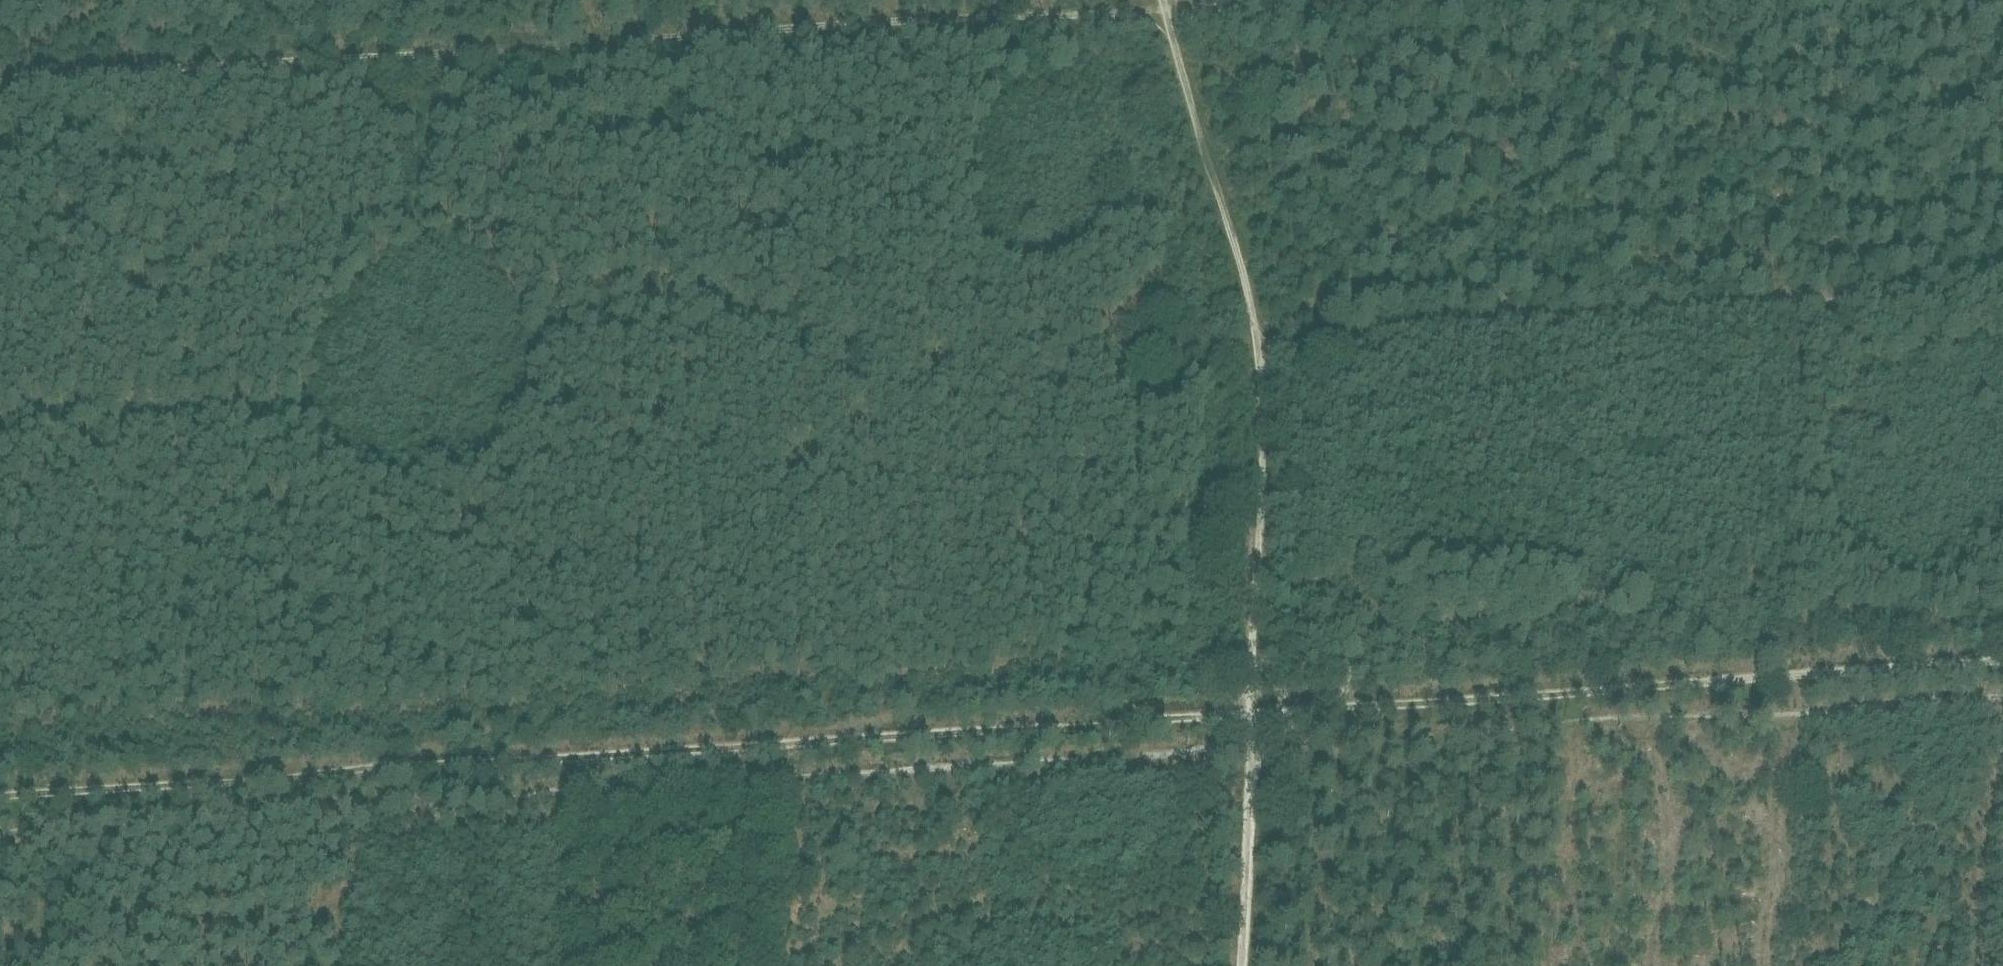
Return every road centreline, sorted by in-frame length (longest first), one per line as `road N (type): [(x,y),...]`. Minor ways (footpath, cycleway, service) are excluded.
road 1 (track): [(0,782),(2002,655)]
road 2 (track): [(0,75),(1306,0)]
road 3 (track): [(1255,341),(1787,298),(2002,261)]
road 4 (track): [(1233,965),(1251,704),(1255,341)]
road 5 (track): [(1154,0),(1255,341)]

